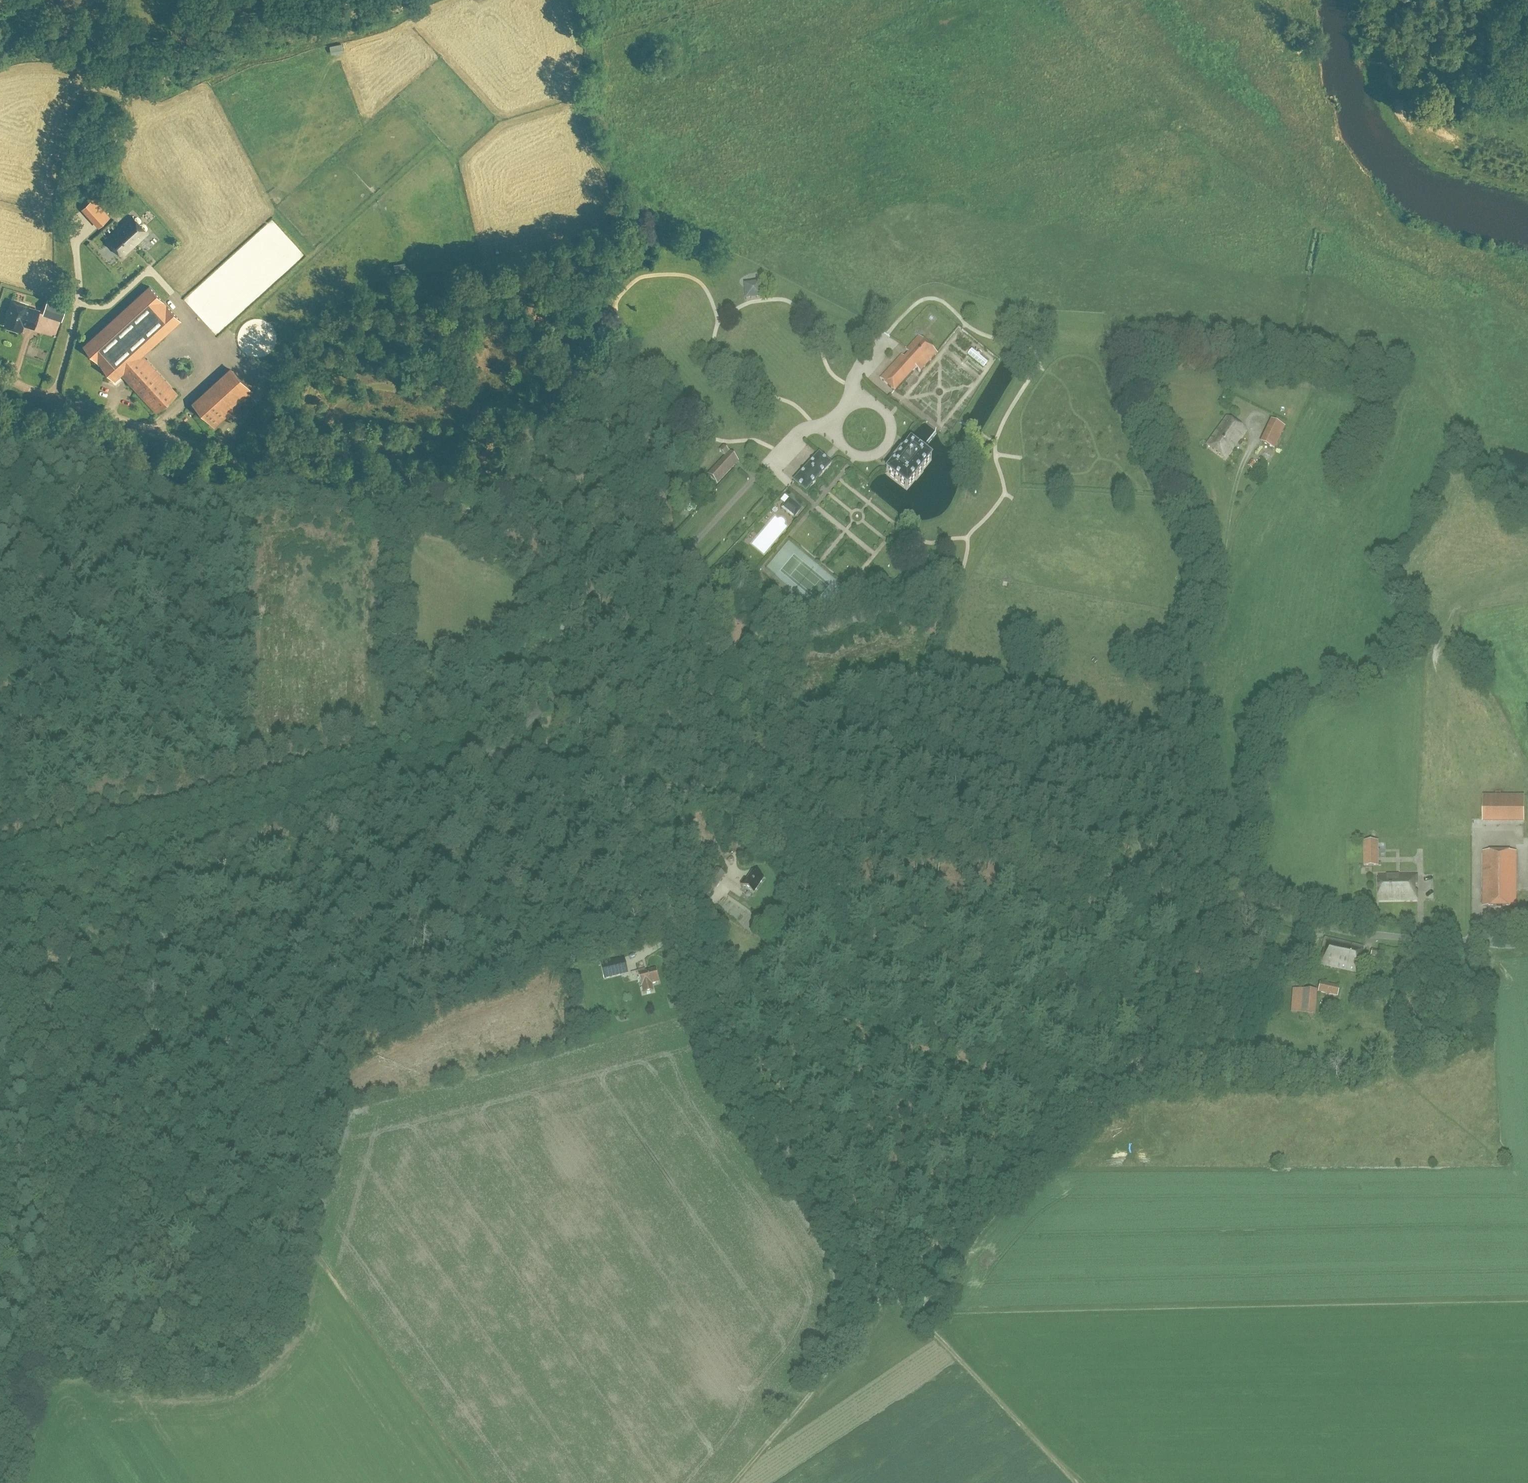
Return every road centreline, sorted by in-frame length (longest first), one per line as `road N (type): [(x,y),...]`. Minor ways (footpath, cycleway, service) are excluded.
road 1 (unclassified): [(1527,944),(1339,931),(470,749),(401,761),(0,873)]
road 2 (track): [(890,1291),(1105,1092),(1138,1050),(1167,985),(1193,896),(1194,659),(1221,582),(1235,490),(1255,432)]
road 3 (track): [(0,942),(47,1080),(50,1305),(43,1389),(16,1482)]
road 4 (track): [(890,1291),(848,1246),(725,1073),(670,907)]
road 5 (track): [(1074,1482),(890,1291)]
road 6 (track): [(731,1482),(890,1291)]
road 7 (track): [(42,395),(54,416),(0,562)]
road 8 (track): [(670,907),(593,774)]

